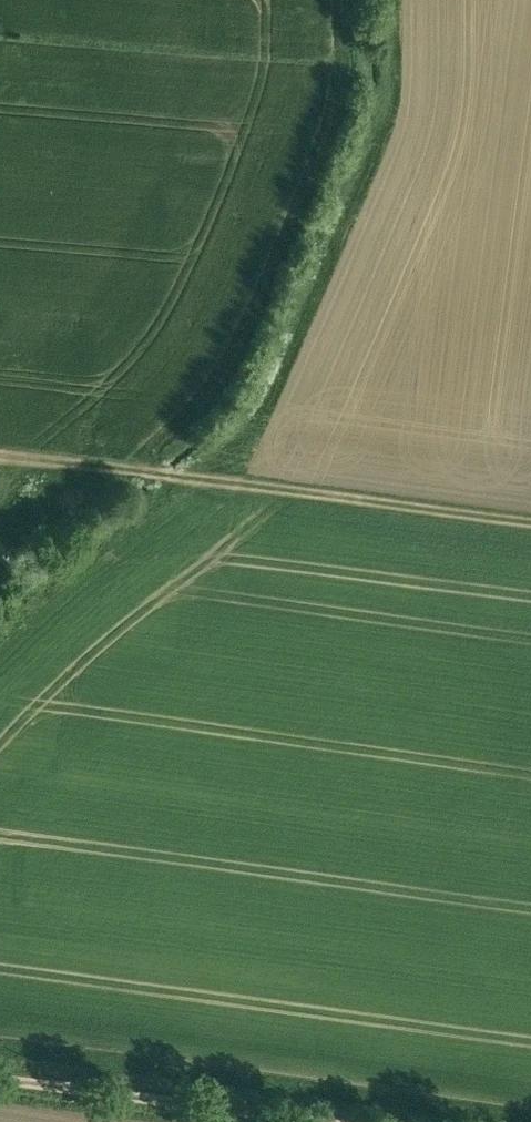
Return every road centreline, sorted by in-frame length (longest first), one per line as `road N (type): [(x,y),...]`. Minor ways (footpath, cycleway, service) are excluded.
road 1 (track): [(312,1121),(0,1077)]

